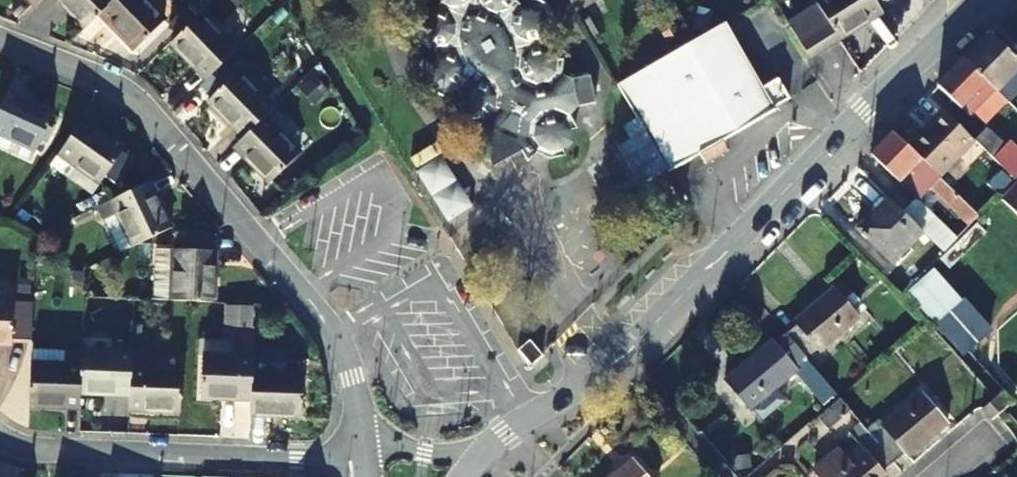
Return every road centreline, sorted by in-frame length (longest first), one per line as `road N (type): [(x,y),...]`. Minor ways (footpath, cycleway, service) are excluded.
road 1 (tertiary): [(481,454),(619,359),(979,0)]
road 2 (residential): [(366,451),(358,391),(336,336),(143,106),(104,79),(0,37)]
road 3 (residential): [(366,451),(302,461),(29,450),(0,437)]

